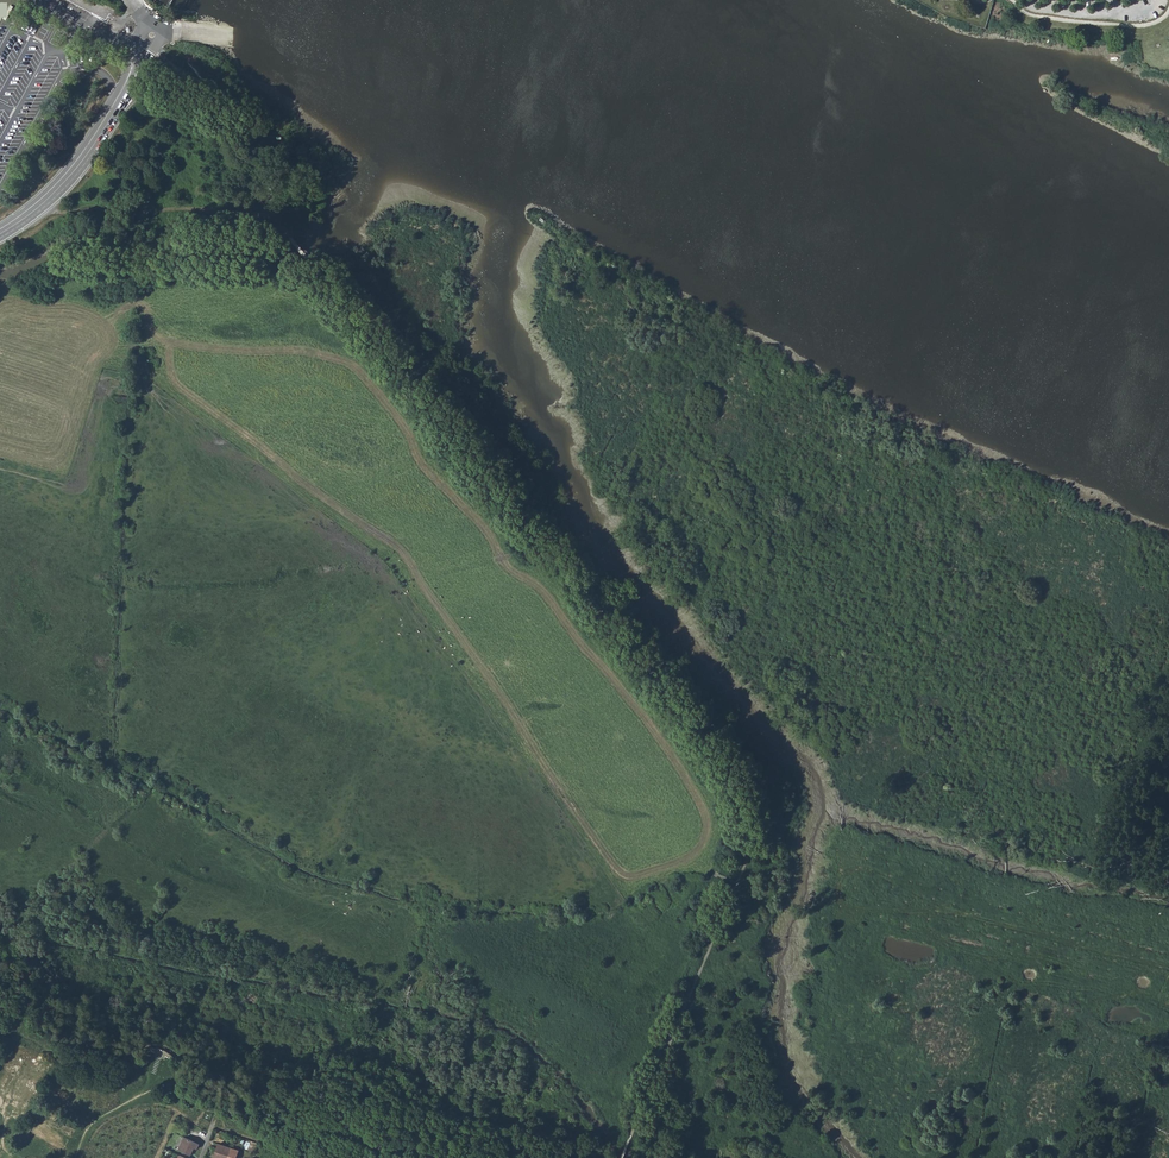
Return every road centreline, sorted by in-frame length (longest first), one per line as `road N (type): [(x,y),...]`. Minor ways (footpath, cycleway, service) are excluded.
road 1 (secondary): [(0,230),(79,159),(139,57)]

